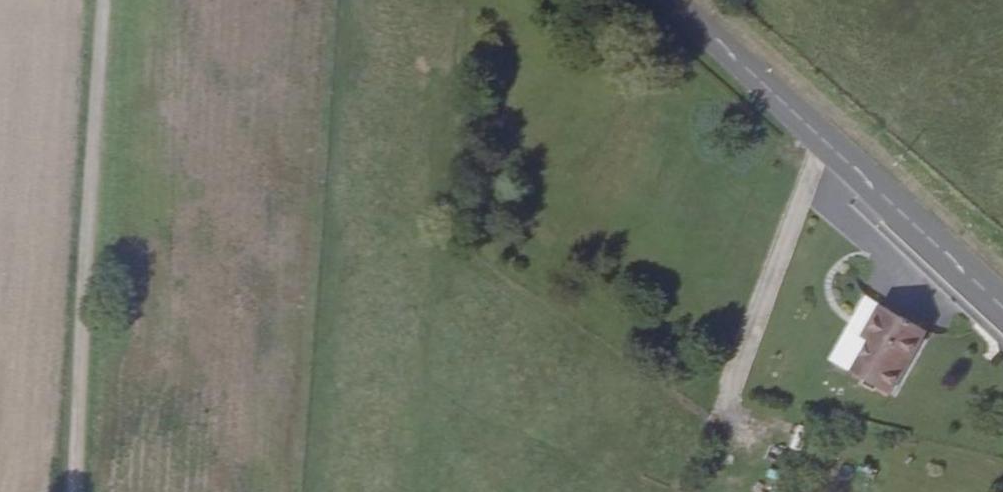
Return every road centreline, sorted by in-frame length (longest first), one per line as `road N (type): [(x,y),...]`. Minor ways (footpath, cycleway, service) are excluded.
road 1 (track): [(66,491),(100,0)]
road 2 (tertiary): [(673,0),(1002,305)]

